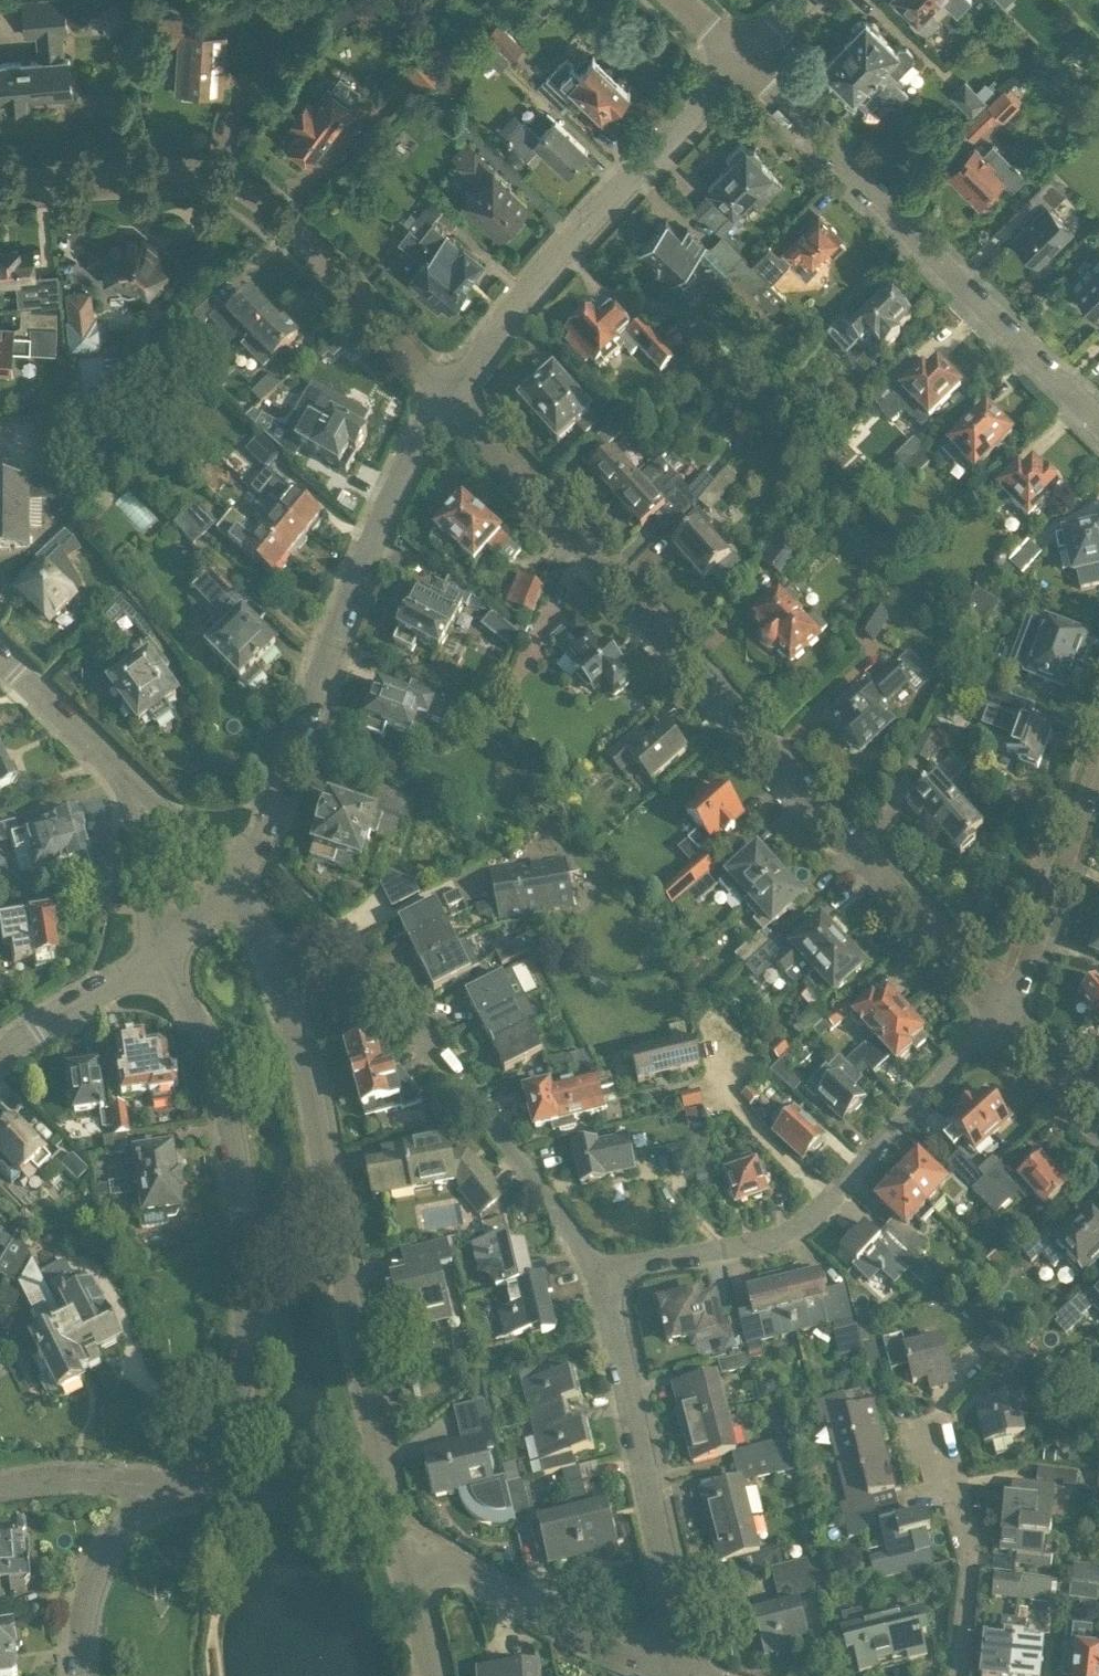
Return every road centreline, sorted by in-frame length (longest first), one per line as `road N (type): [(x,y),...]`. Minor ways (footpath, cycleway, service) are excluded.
road 1 (residential): [(997,1013),(443,401)]
road 2 (residential): [(154,956),(218,1066),(247,1260),(237,1384),(202,1455),(169,1486)]
road 3 (residential): [(386,1487),(304,1071),(269,955)]
road 4 (residential): [(443,401),(252,196),(184,172),(0,185)]
road 5 (residential): [(235,888),(327,650),(443,401)]
road 6 (residential): [(1098,431),(740,64)]
road 7 (residential): [(593,1268),(748,1246),(802,1226),(997,1013)]
road 8 (residential): [(593,1268),(351,951),(327,943),(269,955)]
road 9 (residential): [(443,401),(740,64)]
road 10 (residential): [(682,1674),(593,1268)]
road 11 (residential): [(682,1674),(456,1568),(405,1562)]
road 12 (residential): [(997,1013),(1098,768)]
road 13 (residential): [(959,1675),(964,1510),(930,1424)]
road 14 (residential): [(169,1486),(119,1533),(95,1575),(80,1675)]
road 15 (residential): [(386,1487),(169,1486)]
road 16 (residential): [(0,1060),(154,956)]
road 17 (residential): [(126,779),(154,956)]
road 18 (residential): [(126,779),(0,656)]
road 19 (residential): [(169,1486),(64,1480),(0,1489)]
road 20 (residential): [(235,888),(126,779)]
road 21 (residential): [(1098,1124),(997,1013)]

